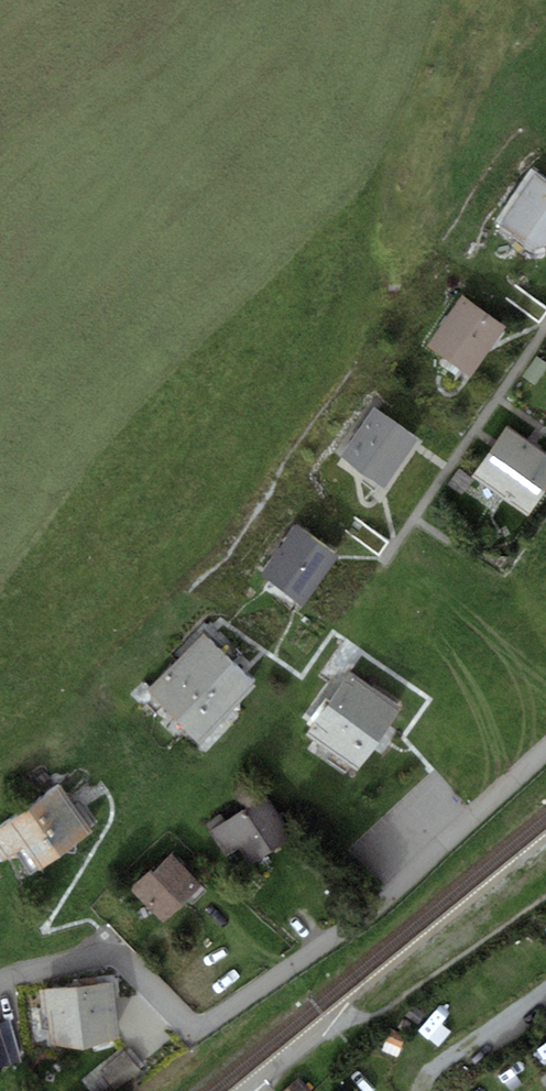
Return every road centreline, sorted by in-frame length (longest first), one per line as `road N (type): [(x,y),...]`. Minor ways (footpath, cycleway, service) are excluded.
road 1 (residential): [(545,753),(392,895),(196,1030),(118,953),(0,982)]

